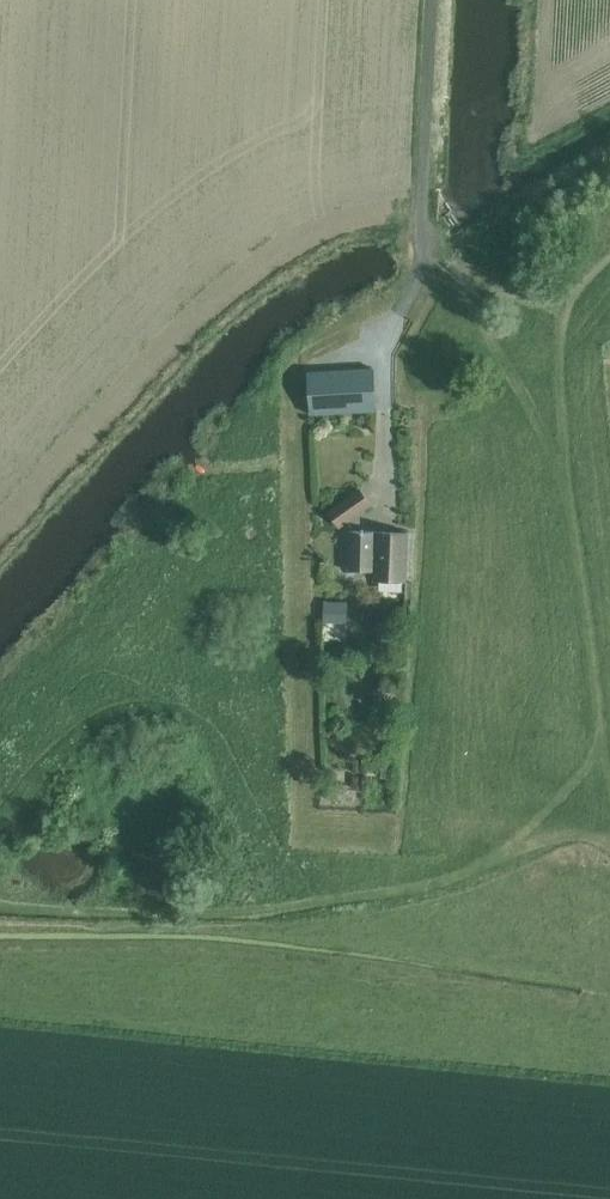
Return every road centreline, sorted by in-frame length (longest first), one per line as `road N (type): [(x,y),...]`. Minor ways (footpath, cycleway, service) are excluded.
road 1 (track): [(518,842),(598,754),(558,349),(571,285)]
road 2 (track): [(0,904),(265,914),(423,884),(486,864),(518,842)]
road 3 (unclassified): [(384,514),(383,360),(434,253),(426,215),(436,0)]
road 4 (track): [(466,282),(570,501)]
road 5 (track): [(571,285),(466,282),(434,253)]

